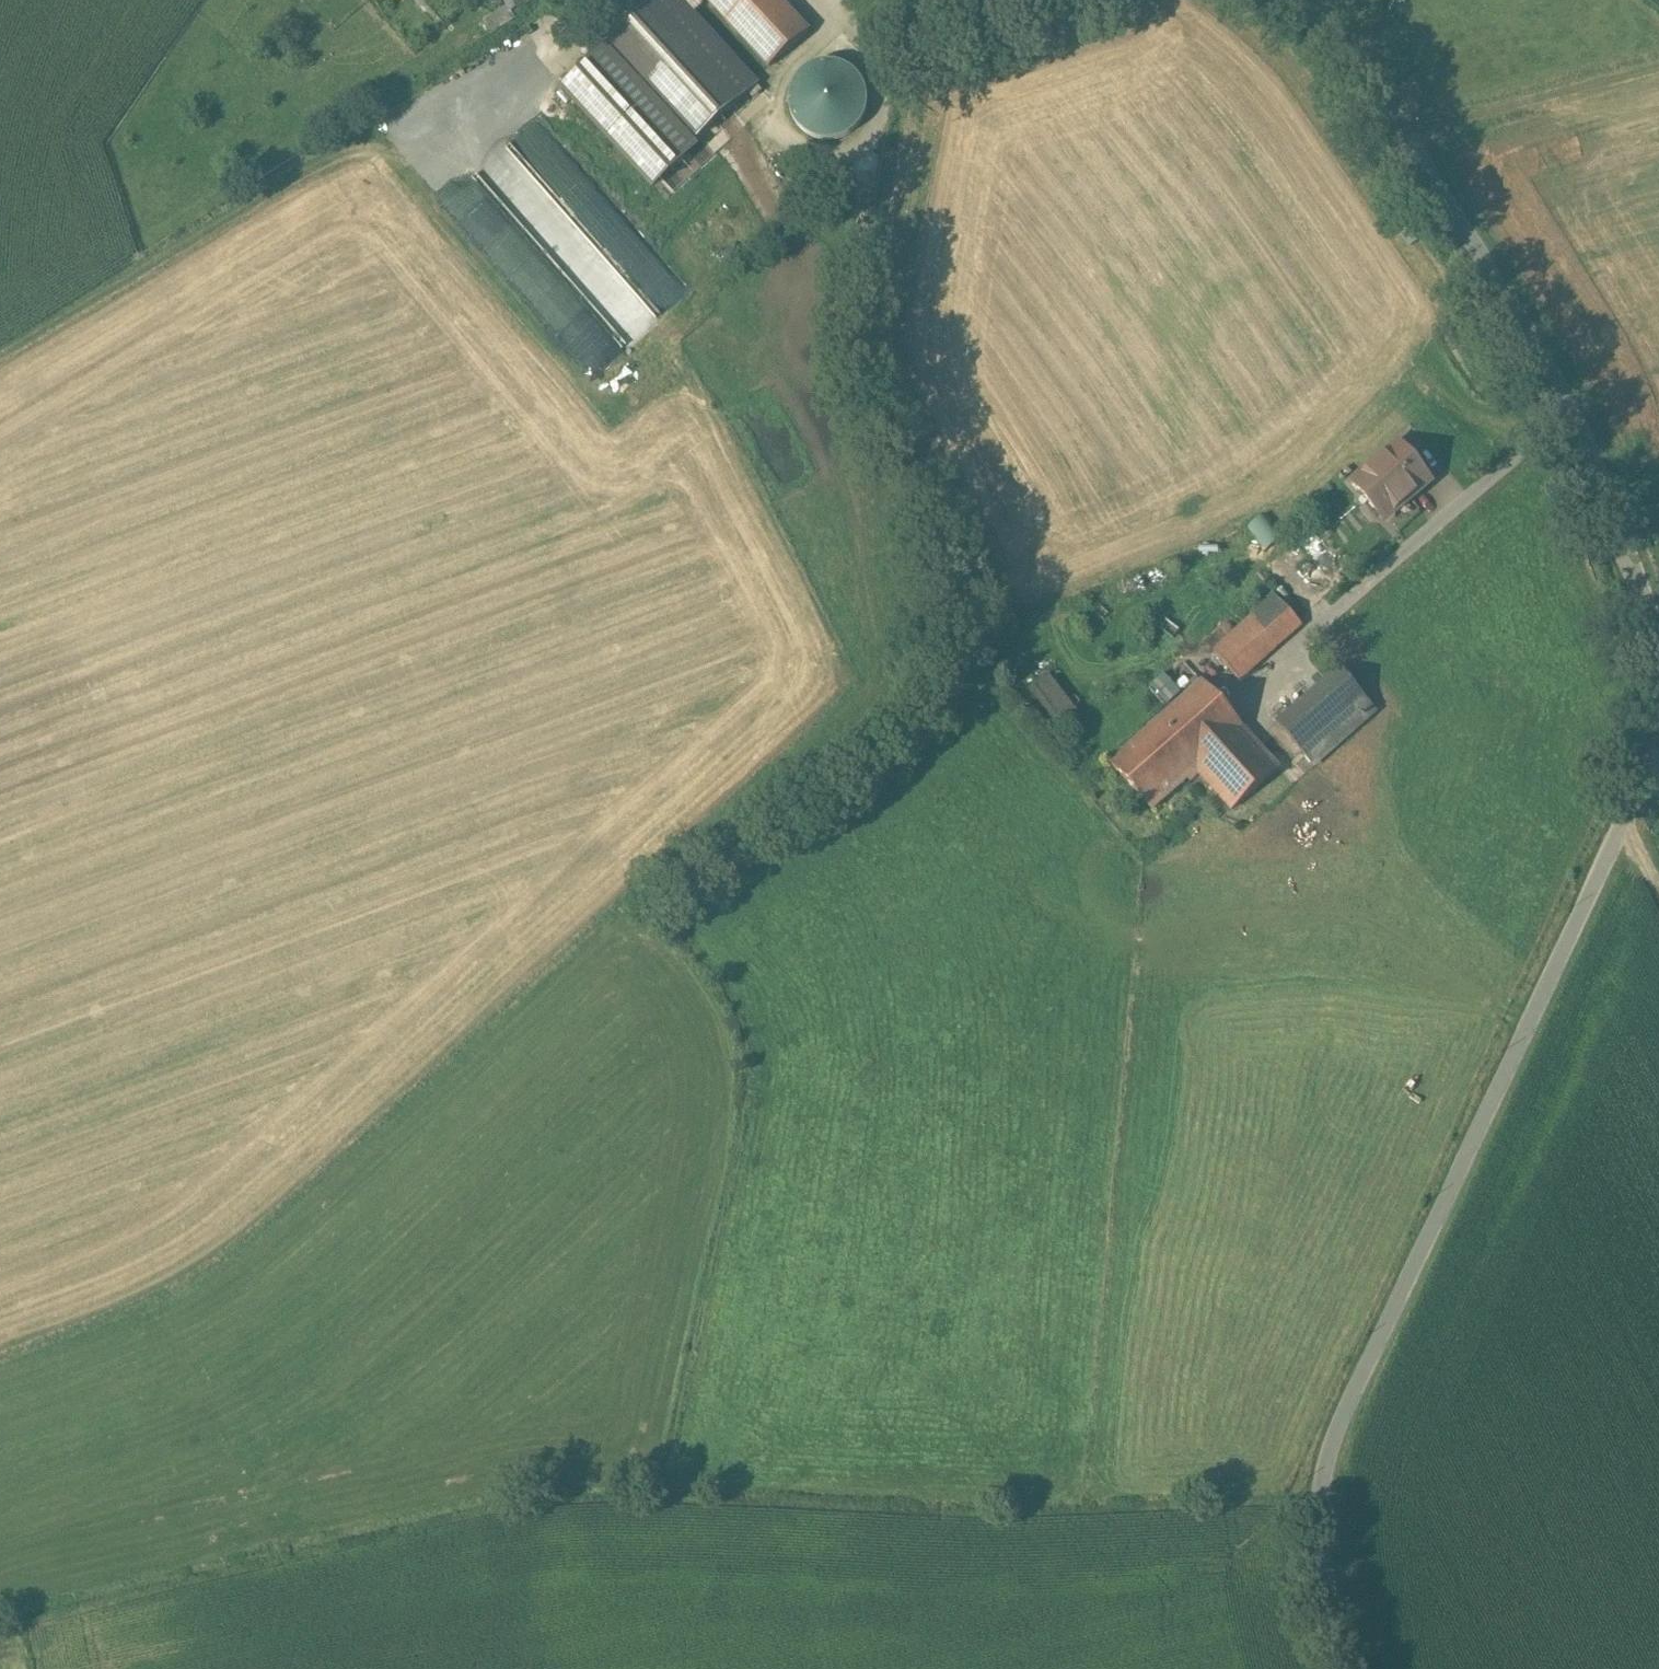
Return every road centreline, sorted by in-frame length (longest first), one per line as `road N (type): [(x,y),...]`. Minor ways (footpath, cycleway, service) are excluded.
road 1 (unclassified): [(1355,1668),(1333,1565),(1346,1428),(1641,781),(1658,687)]
road 2 (unclassified): [(1658,632),(1590,408),(1368,65),(1291,0)]
road 3 (track): [(1658,63),(1411,131)]

